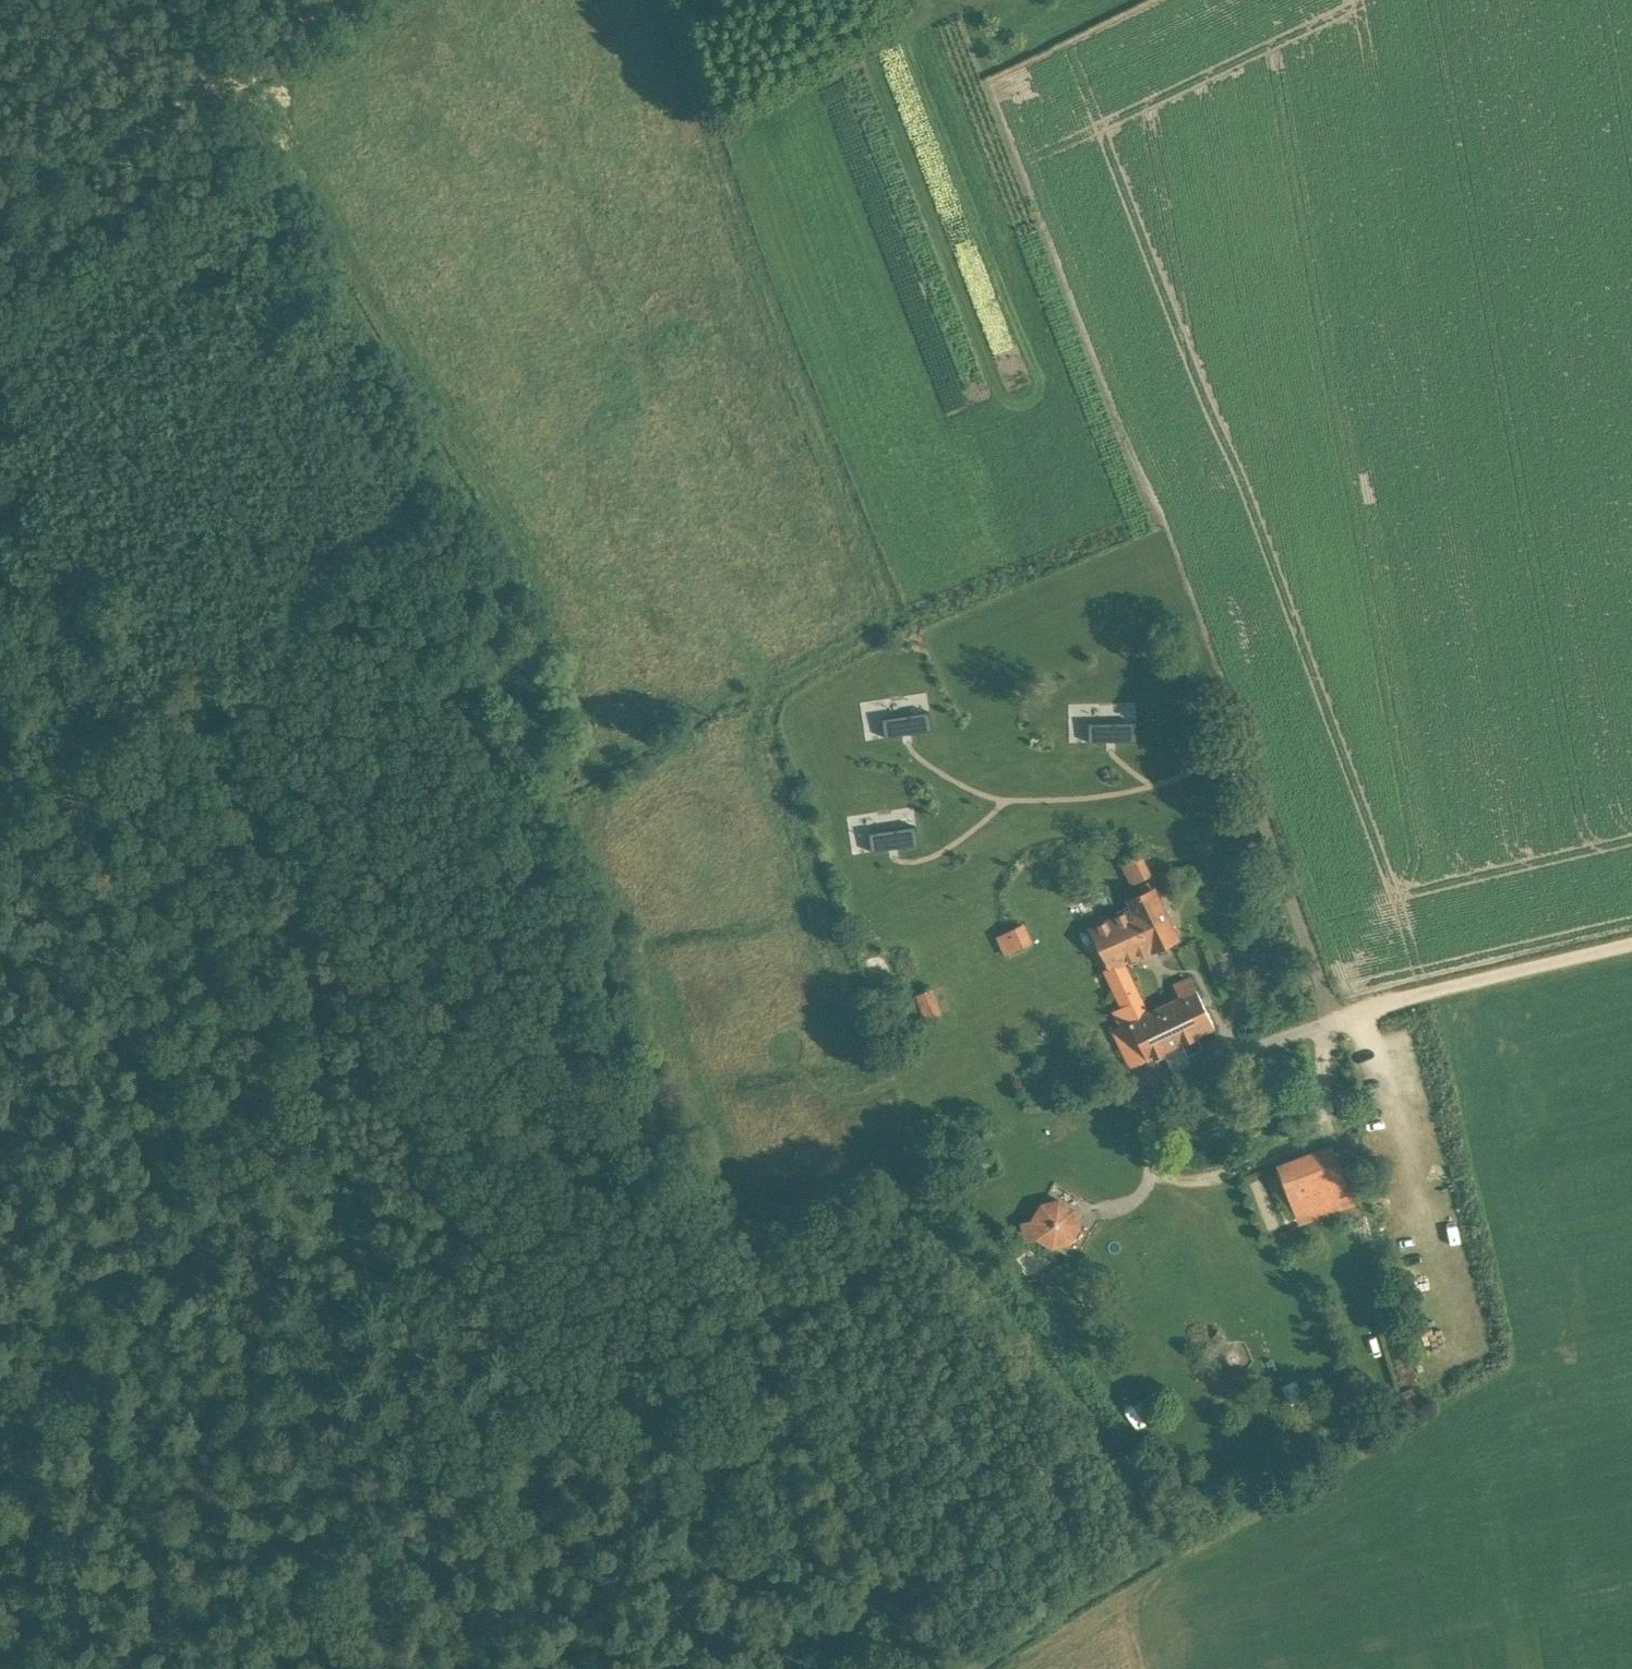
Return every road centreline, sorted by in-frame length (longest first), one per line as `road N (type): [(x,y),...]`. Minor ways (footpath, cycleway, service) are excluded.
road 1 (track): [(573,1471),(664,1394),(731,1312),(914,1186),(1014,1135),(1096,1104),(1139,1163),(1168,1177),(1232,1179),(1327,1131),(1338,1102),(1332,1025),(1631,948)]
road 2 (track): [(170,651),(237,748),(573,1471)]
road 3 (track): [(0,196),(324,0)]
road 4 (track): [(287,1668),(573,1471)]

